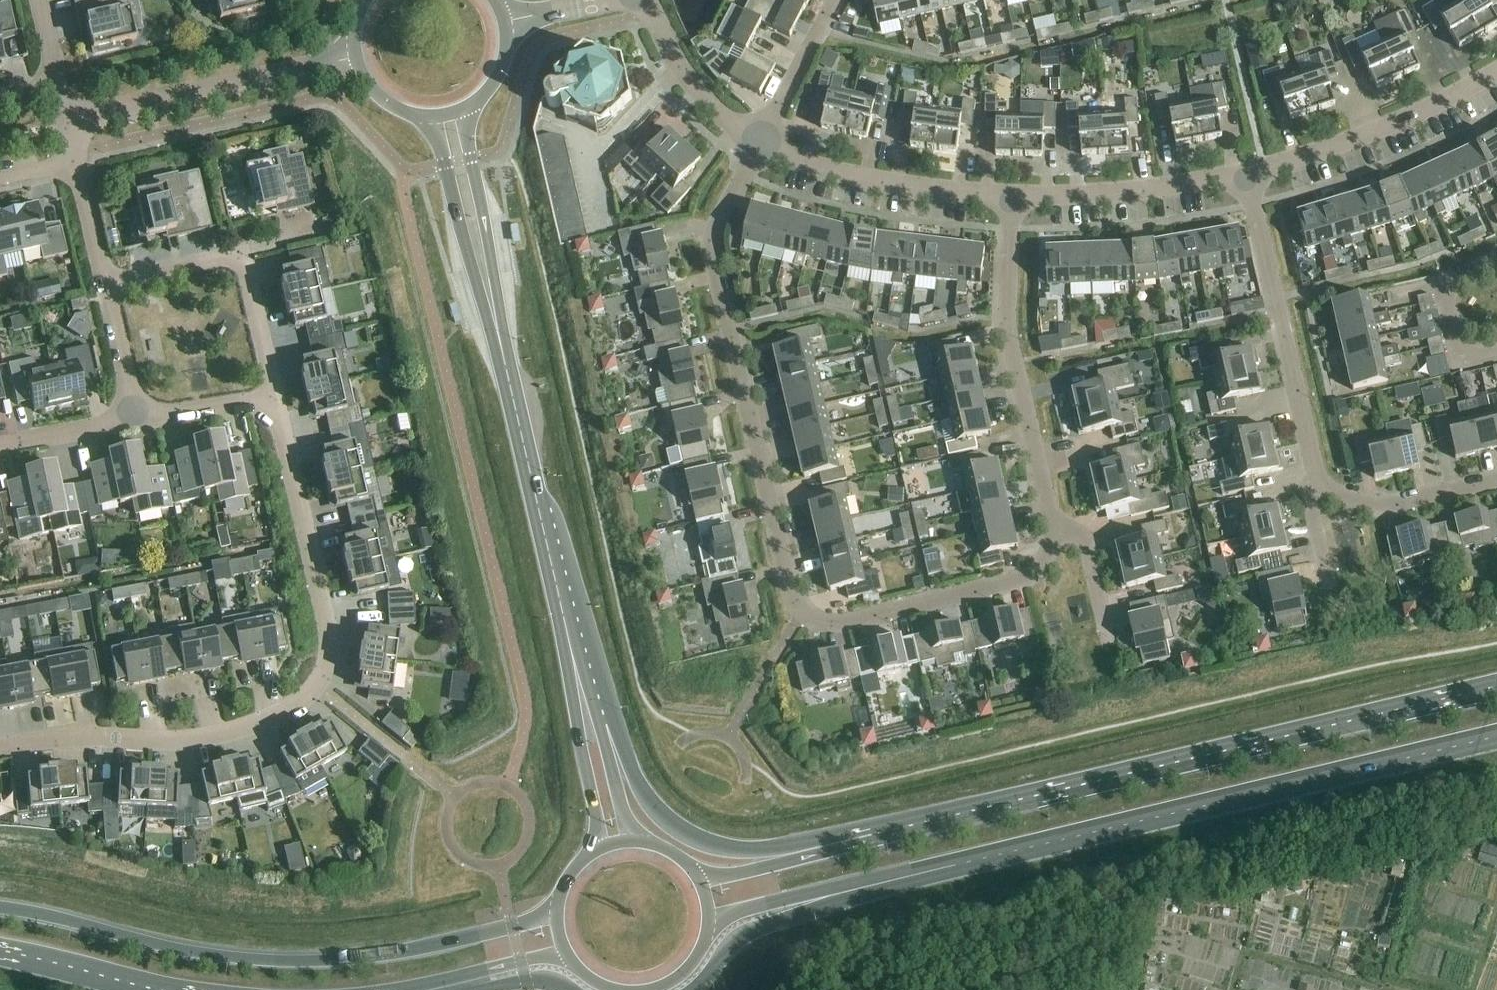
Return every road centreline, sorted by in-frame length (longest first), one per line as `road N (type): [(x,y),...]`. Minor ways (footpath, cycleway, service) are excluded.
road 1 (residential): [(761,144),(712,248),(790,590),(803,615),(835,625),(1020,581),(1043,566),(1053,527)]
road 2 (residential): [(0,748),(84,739),(203,740),(289,709),(318,687),(329,629),(276,400)]
road 3 (primary): [(1496,687),(899,828)]
road 4 (primary): [(558,906),(423,948),(294,961),(183,951),(0,908)]
road 5 (primary): [(952,866),(1496,737)]
road 6 (primary): [(899,828),(762,850),(723,848),(688,835),(636,780),(569,605)]
road 7 (residential): [(1011,197),(1009,343),(1053,527)]
road 8 (residential): [(1245,175),(1321,486)]
road 9 (residential): [(357,59),(68,124)]
road 10 (primary): [(697,989),(749,932),(952,866)]
road 11 (residential): [(276,400),(241,253),(106,283)]
road 12 (tertiary): [(553,573),(596,812),(595,852)]
road 13 (residential): [(1245,175),(1387,127),(1496,72)]
road 14 (tertiary): [(506,365),(468,108)]
road 15 (tertiary): [(429,118),(506,365)]
road 16 (residential): [(761,144),(857,177),(1011,197)]
road 17 (primary): [(710,920),(952,866)]
road 18 (tertiary): [(637,842),(569,605)]
road 19 (residential): [(1011,197),(1245,175)]
road 20 (tertiary): [(506,365),(553,573)]
road 21 (primary): [(899,828),(869,843),(700,881)]
road 22 (residential): [(645,0),(696,91),(761,144)]
road 23 (residential): [(1321,486),(1380,508),(1496,482)]
road 24 (primary): [(396,989),(534,959),(571,962)]
road 25 (residential): [(836,0),(761,144)]
road 26 (primary): [(0,951),(154,989)]
road 27 (residential): [(276,400),(135,420)]
road 28 (residential): [(135,420),(106,283)]
road 29 (residential): [(135,420),(0,444)]
road 30 (residential): [(1053,527),(1086,539),(1109,638)]
road 31 (residential): [(1496,356),(1468,359),(1455,345),(1445,303),(1450,287),(1467,275)]
road 32 (residential): [(106,283),(76,160)]

